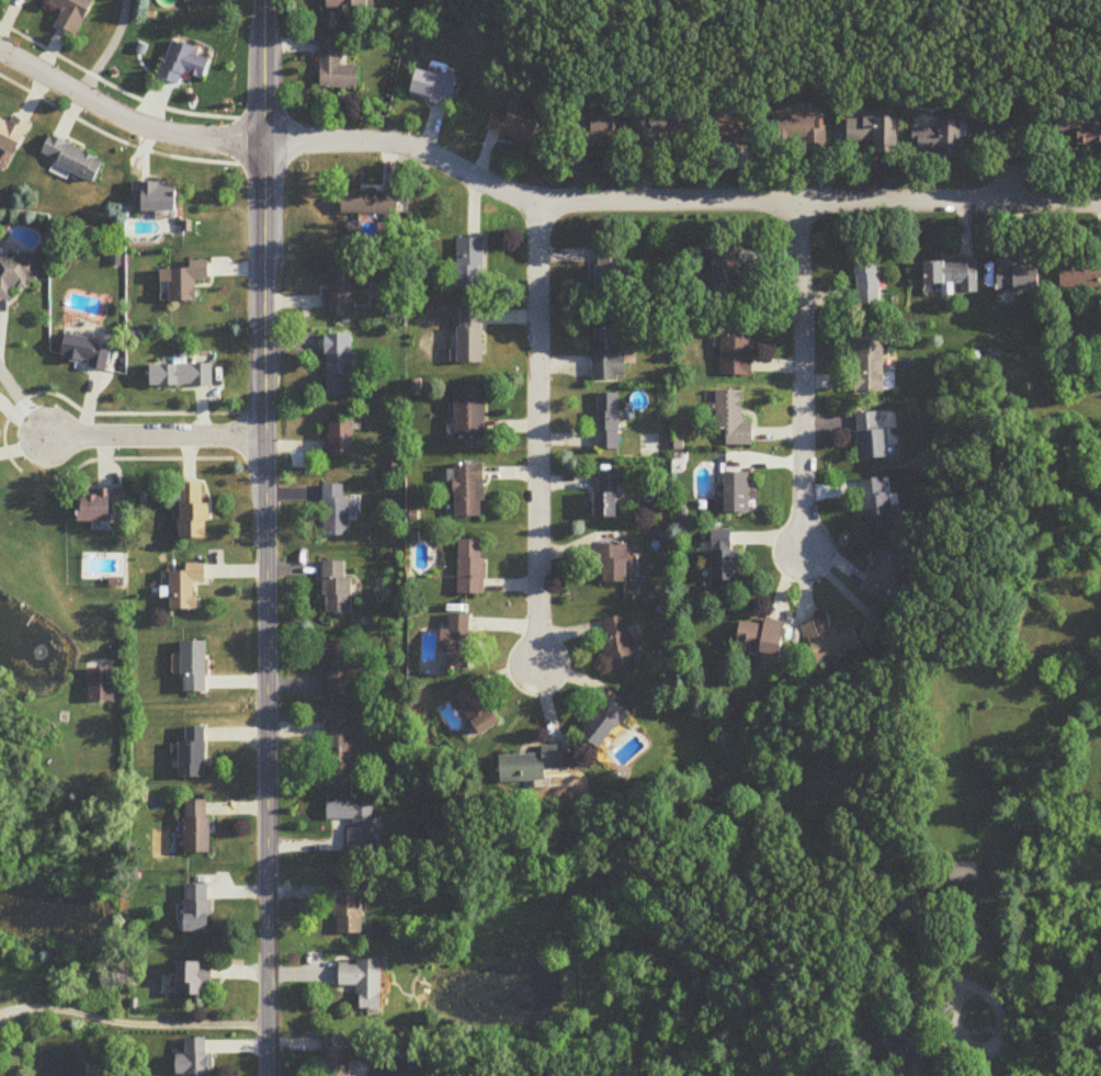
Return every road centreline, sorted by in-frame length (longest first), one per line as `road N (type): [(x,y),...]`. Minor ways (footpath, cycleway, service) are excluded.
road 1 (residential): [(1100,200),(534,200),(378,141),(263,145),(141,124),(0,48)]
road 2 (residential): [(263,0),(269,1075)]
road 3 (residential): [(534,200),(538,664)]
road 4 (residential): [(798,201),(806,555)]
road 5 (residential): [(264,435),(52,439)]

